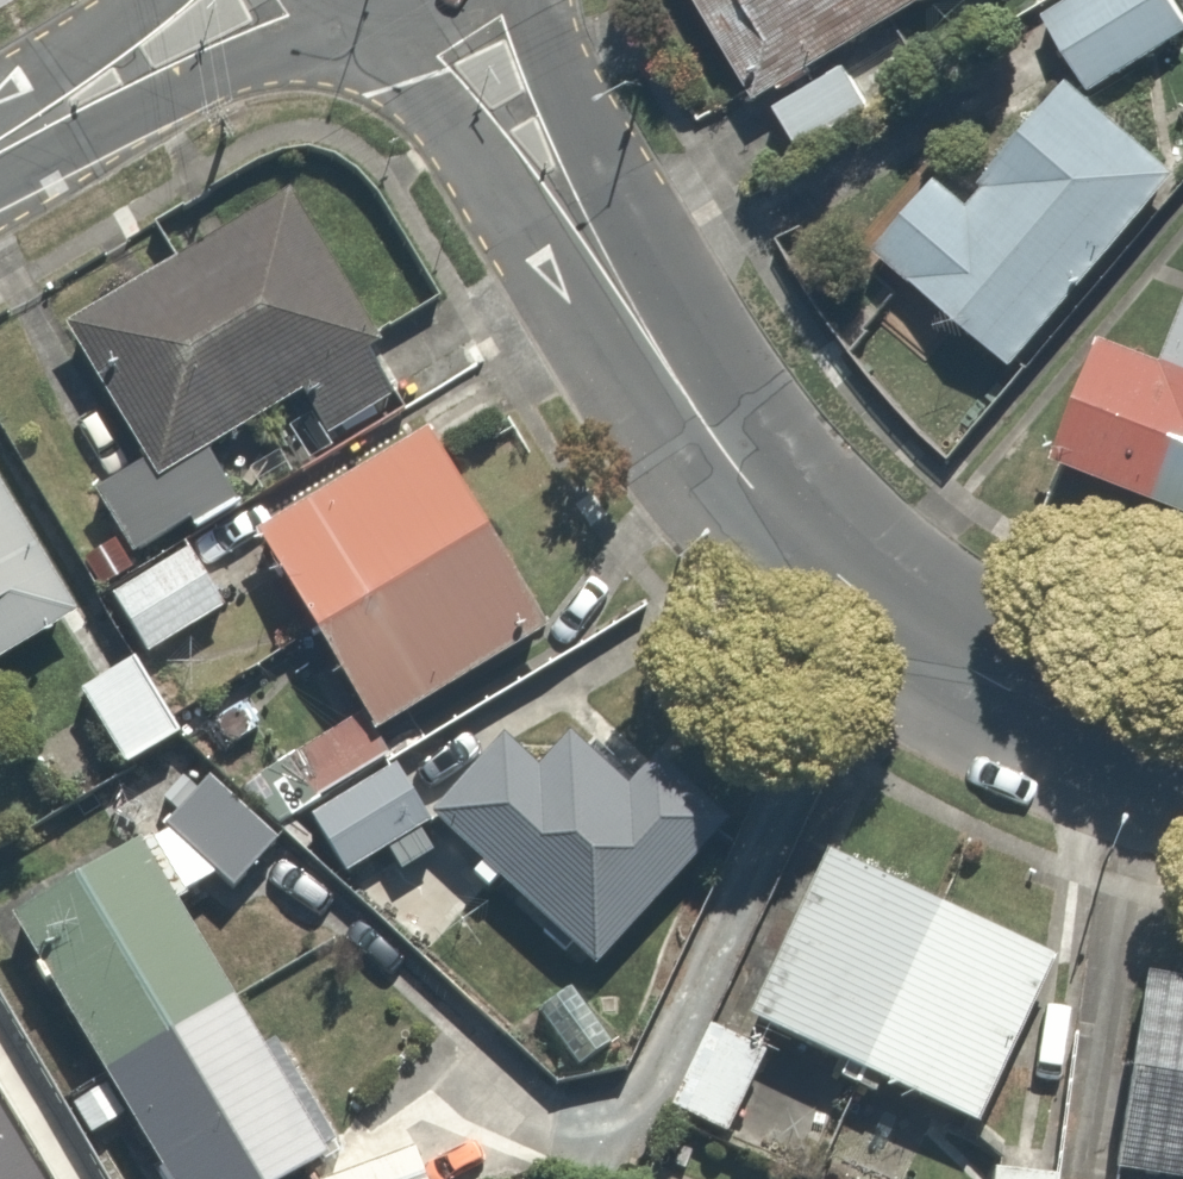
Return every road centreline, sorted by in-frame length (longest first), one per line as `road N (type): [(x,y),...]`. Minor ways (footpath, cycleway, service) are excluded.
road 1 (tertiary): [(1182,754),(995,685),(851,584),(743,472),(645,334),(482,55),(460,0)]
road 2 (tertiary): [(0,139),(241,0)]
road 3 (tertiary): [(455,0),(397,20),(365,17),(329,0)]

